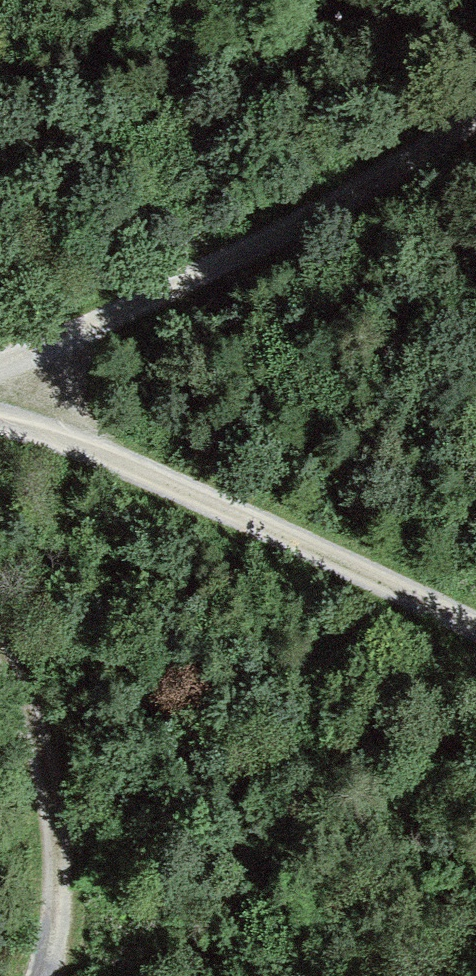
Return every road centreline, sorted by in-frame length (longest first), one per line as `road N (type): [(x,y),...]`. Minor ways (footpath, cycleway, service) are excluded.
road 1 (track): [(475,118),(267,241),(90,329),(0,401)]
road 2 (track): [(0,418),(151,478),(475,627)]
road 3 (track): [(0,650),(51,794),(60,891),(54,952)]

